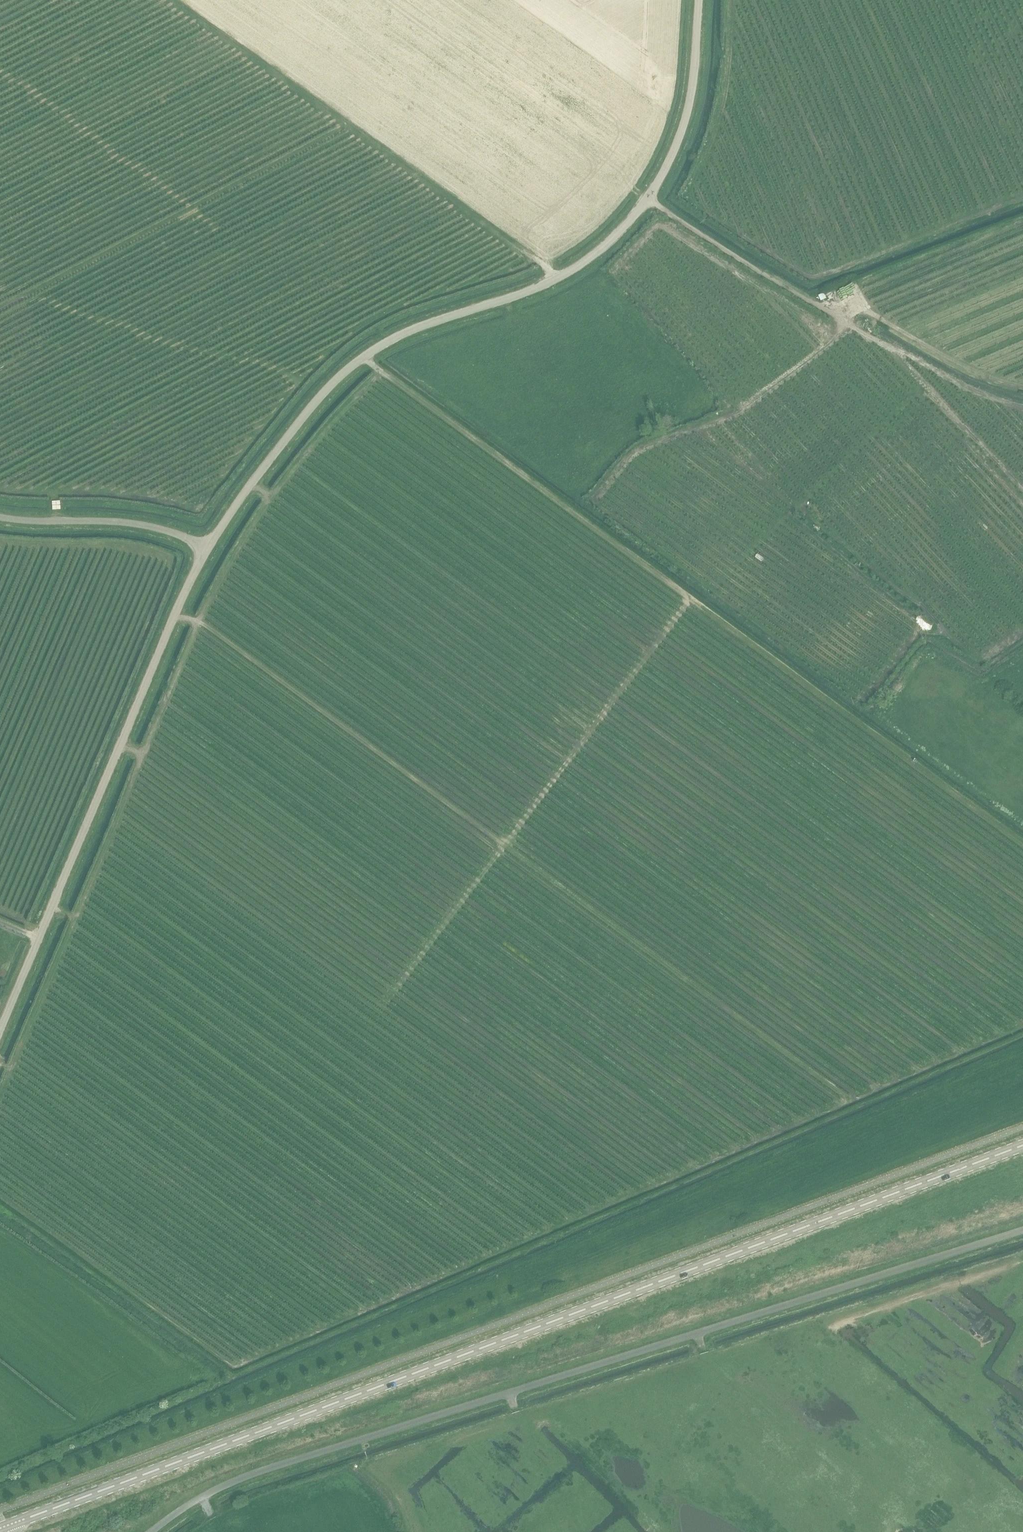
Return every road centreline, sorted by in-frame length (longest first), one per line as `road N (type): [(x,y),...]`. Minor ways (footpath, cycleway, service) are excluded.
road 1 (secondary): [(5,1524),(1022,1146)]
road 2 (unclassified): [(151,1531),(221,1486),(1022,1232)]
road 3 (unclassified): [(208,550),(300,423),(367,356),(417,330),(558,280),(650,202),(686,134),(701,0)]
road 4 (unclassified): [(0,1035),(208,550)]
road 5 (unclassified): [(208,550),(118,522),(0,517)]

